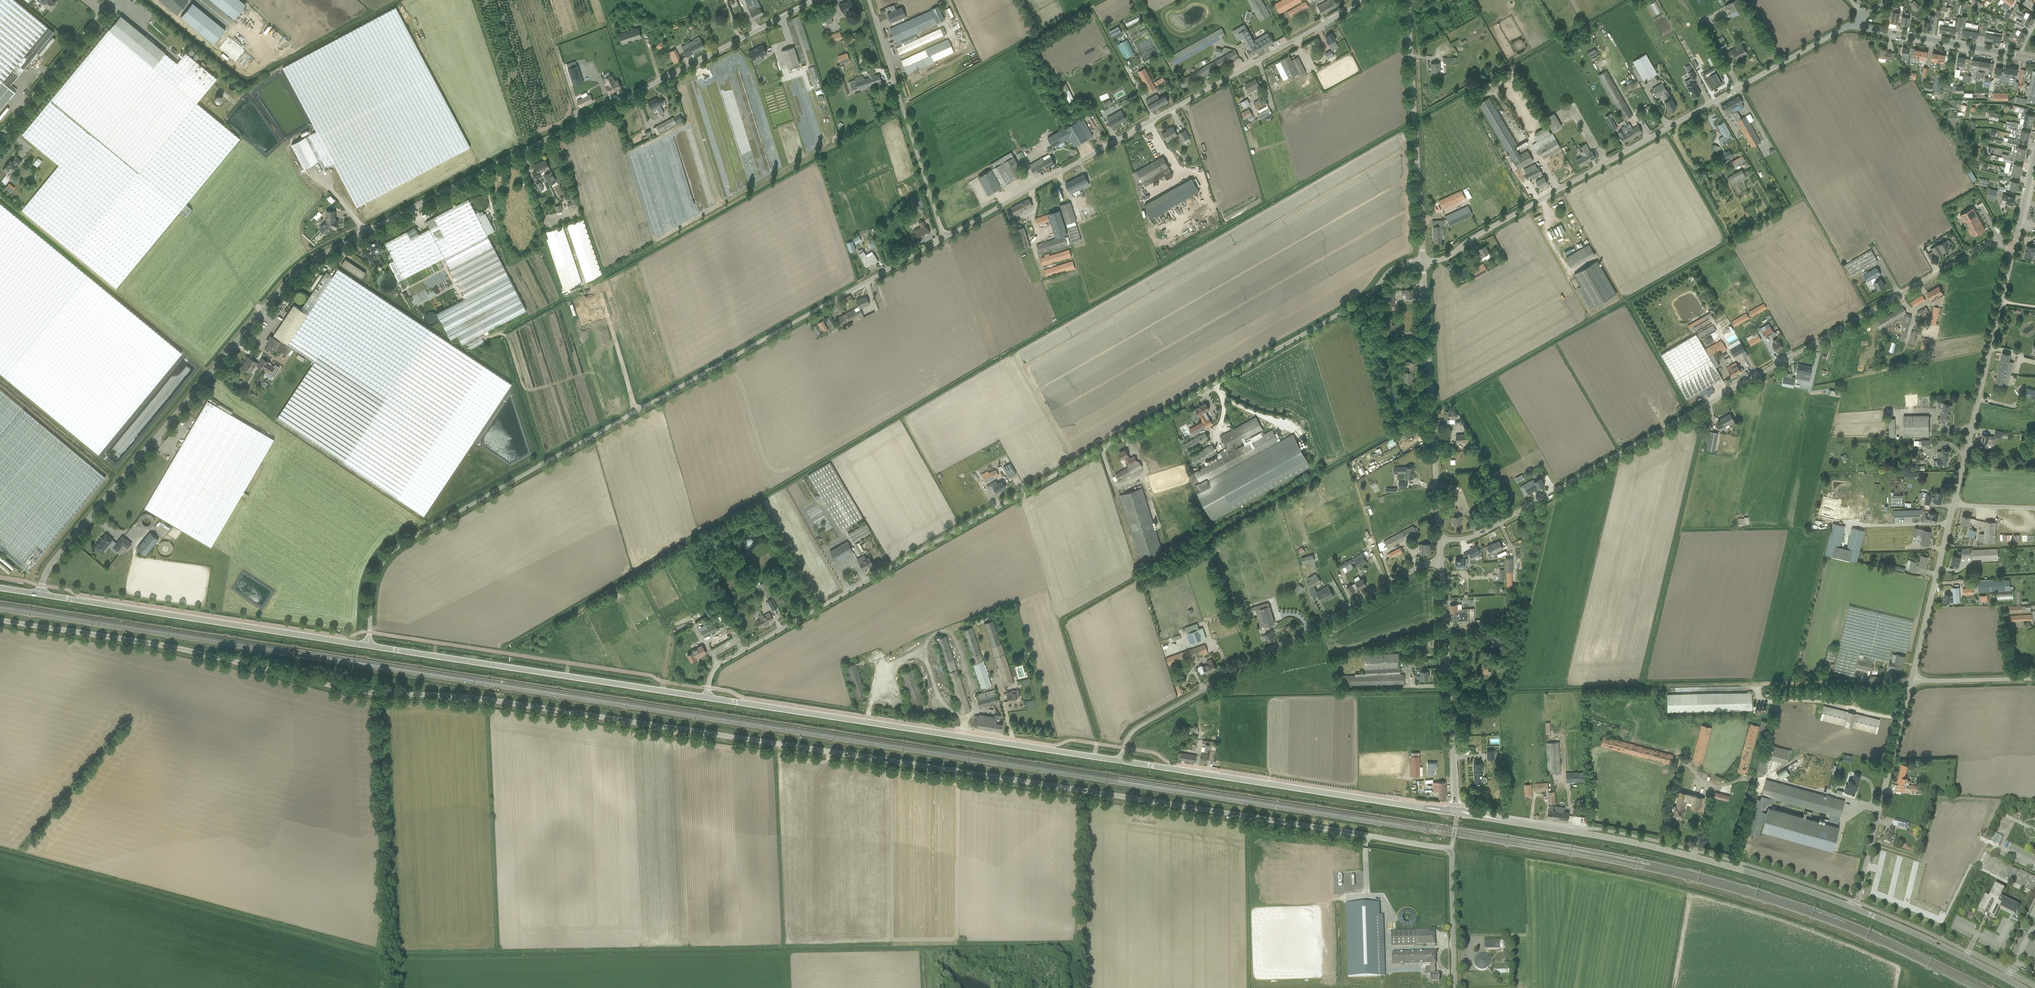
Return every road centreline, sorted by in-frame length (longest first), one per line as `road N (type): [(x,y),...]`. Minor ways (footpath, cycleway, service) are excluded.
road 1 (unclassified): [(1454,987),(1450,850),(456,696),(366,693),(151,642),(0,620)]
road 2 (unclassified): [(41,594),(47,570),(300,267),(815,0)]
road 3 (unclassified): [(706,698),(721,663),(1364,300),(1393,267),(1423,261)]
road 4 (unclassified): [(369,646),(373,584),(397,548),(945,237)]
road 5 (unclassified): [(1440,540),(1478,535),(1987,245),(2014,248)]
road 6 (unclassified): [(1423,261),(1450,256),(1858,20)]
road 7 (unclassified): [(945,237),(1359,0)]
road 8 (tertiary): [(1122,761),(706,698)]
road 9 (unclassified): [(1122,761),(1139,727),(1419,568),(1441,564)]
road 10 (tertiary): [(1855,909),(1680,853),(1506,821)]
road 11 (tertiary): [(706,698),(369,646)]
road 12 (tertiary): [(369,646),(41,594)]
road 13 (track): [(1901,720),(1821,701),(1763,700),(1757,684),(1911,682)]
road 14 (tertiary): [(1420,807),(1122,761)]
road 15 (tertiary): [(1440,540),(1423,261)]
road 16 (unclassified): [(1953,506),(2014,248)]
road 17 (tertiary): [(1423,261),(1407,0)]
road 18 (unclassified): [(945,237),(870,0)]
road 19 (tertiary): [(1457,809),(1441,564)]
road 20 (unclassified): [(1855,909),(1911,682)]
road 21 (tertiary): [(2023,987),(1855,909)]
road 22 (residential): [(2034,58),(1864,28),(1858,20)]
road 23 (unclassified): [(1911,682),(1953,506)]
road 24 (unclassified): [(0,137),(113,0)]
road 25 (unclassified): [(1911,682),(2034,679)]

